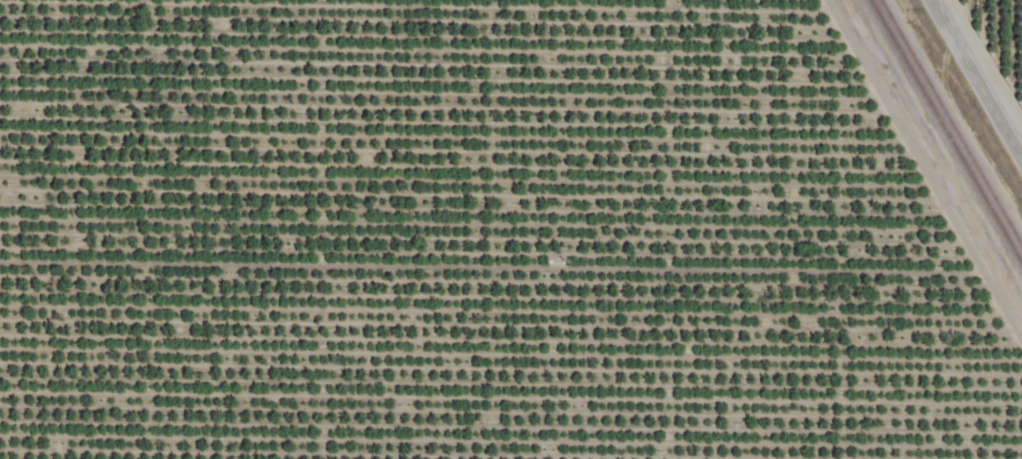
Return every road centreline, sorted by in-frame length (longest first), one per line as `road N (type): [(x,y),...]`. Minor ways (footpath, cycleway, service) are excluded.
road 1 (secondary): [(1021,153),(934,0)]

